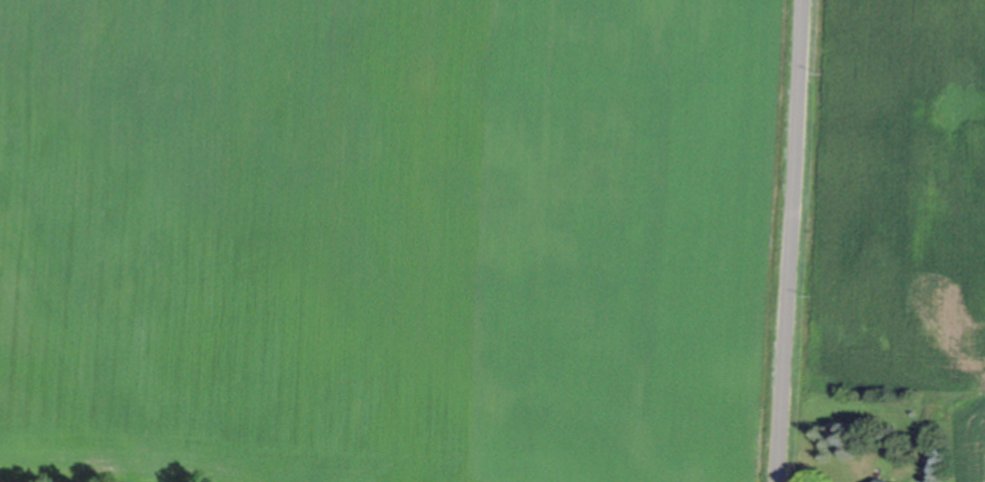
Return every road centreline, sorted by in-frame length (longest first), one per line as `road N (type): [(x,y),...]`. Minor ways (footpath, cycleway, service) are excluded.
road 1 (residential): [(778,481),(802,0)]

